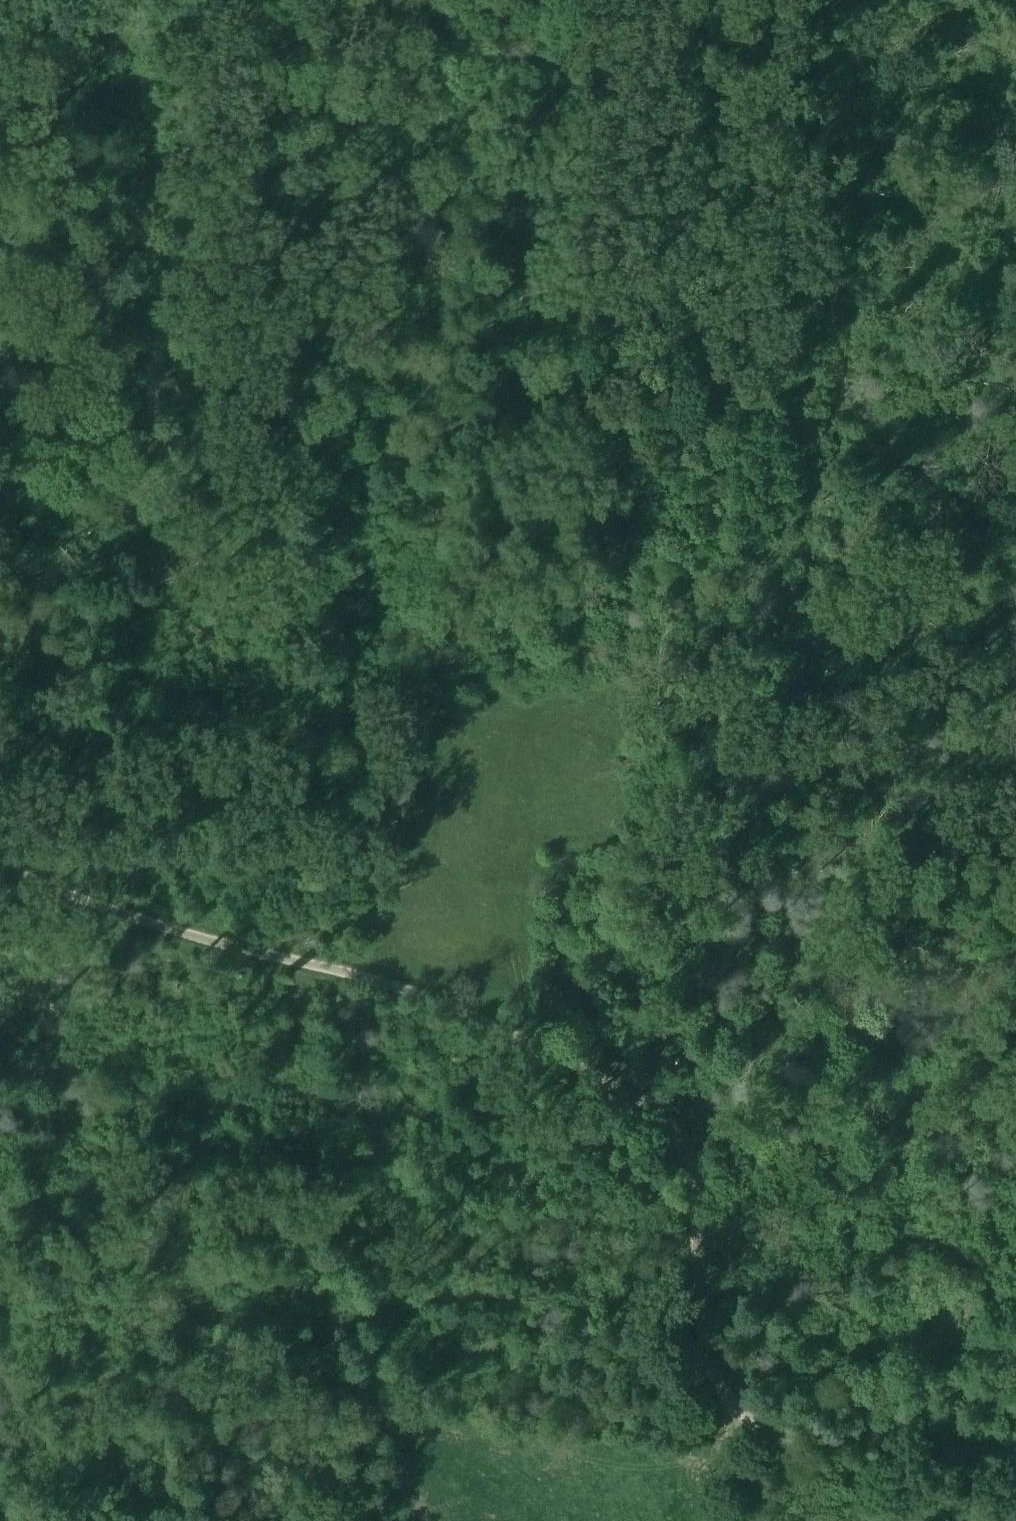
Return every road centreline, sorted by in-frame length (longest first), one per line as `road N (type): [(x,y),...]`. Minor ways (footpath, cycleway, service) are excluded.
road 1 (unclassified): [(722,1388),(711,1363),(693,1173),(675,1127),(659,1111),(577,1063),(410,992),(176,930),(0,863)]
road 2 (unclassified): [(722,1388),(739,1410),(780,1427),(1015,1455)]

